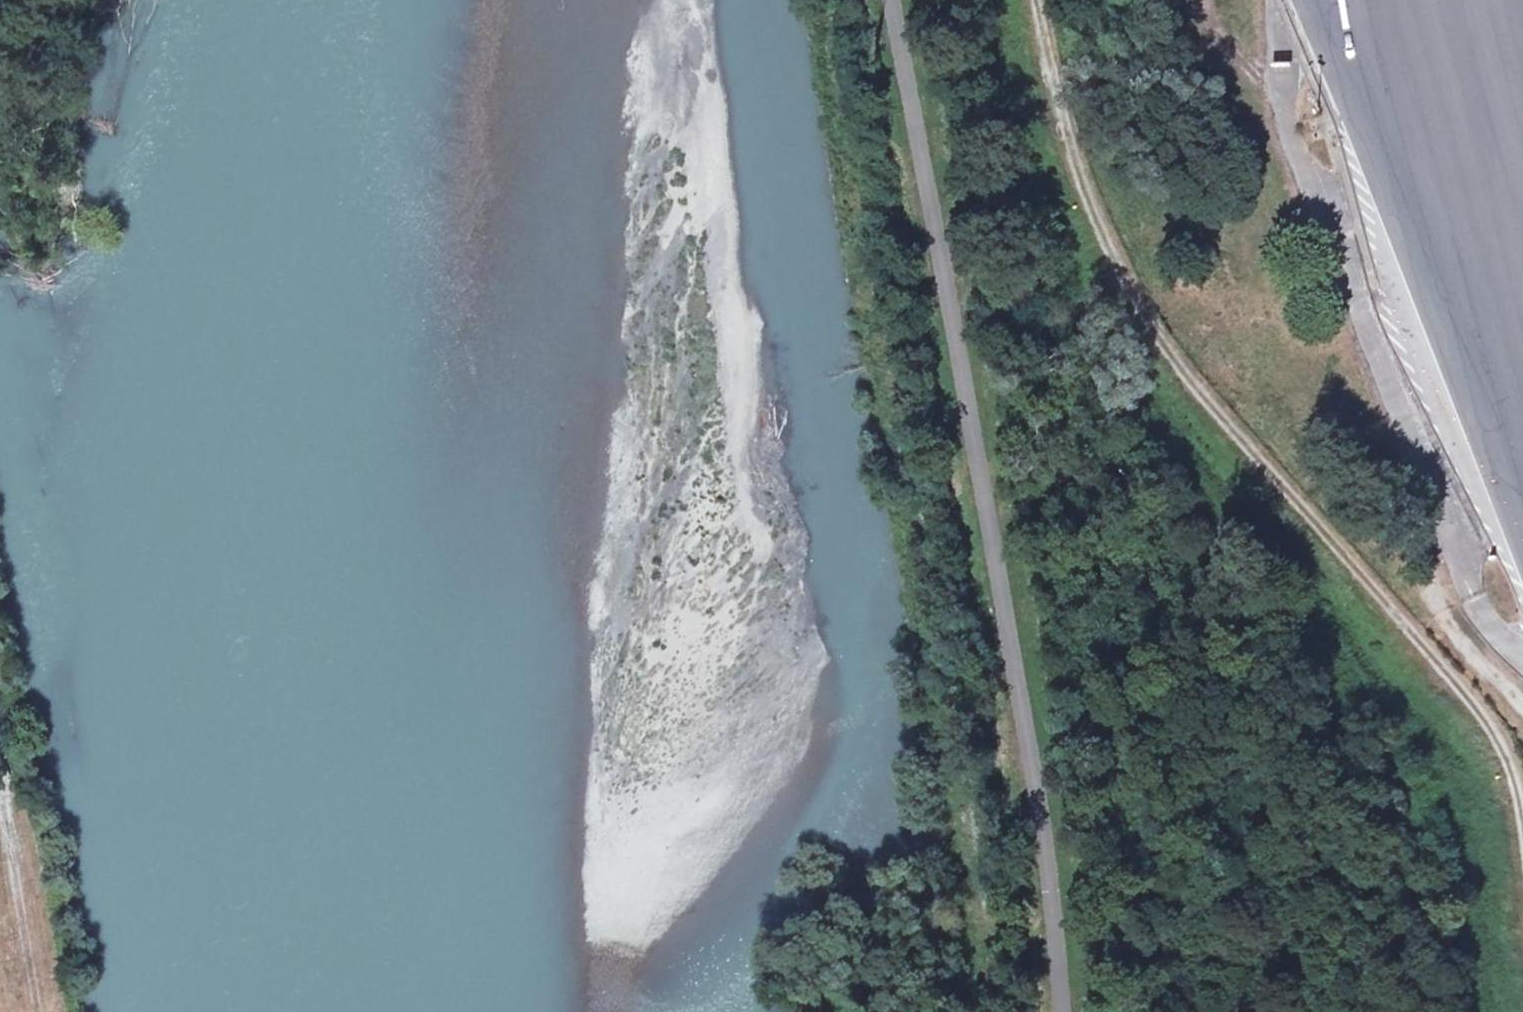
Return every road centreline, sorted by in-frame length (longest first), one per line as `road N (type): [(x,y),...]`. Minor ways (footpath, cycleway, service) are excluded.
road 1 (motorway): [(1426,0),(1522,378)]
road 2 (track): [(34,1011),(0,804)]

